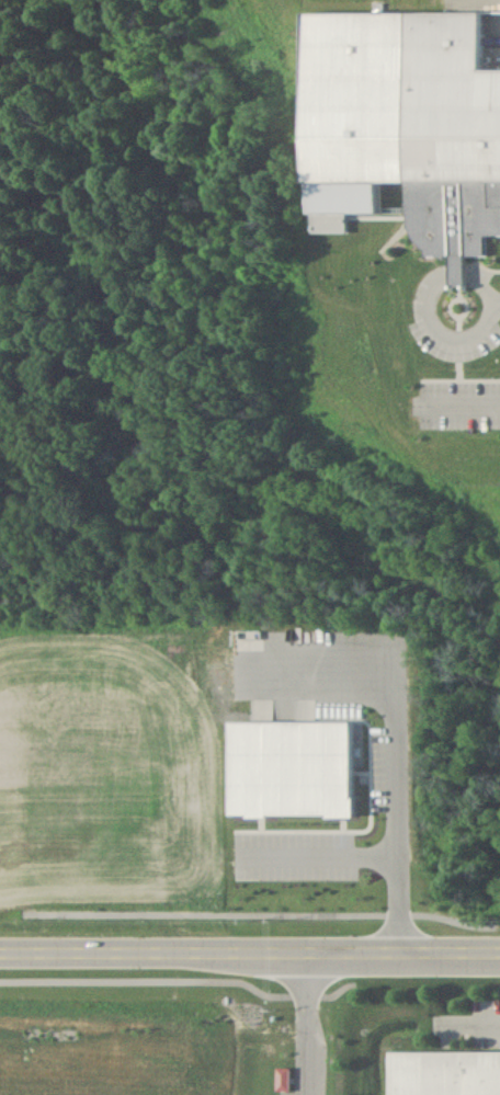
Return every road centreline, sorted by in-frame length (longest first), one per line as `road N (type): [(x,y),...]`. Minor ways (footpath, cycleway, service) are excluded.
road 1 (residential): [(0,956),(499,951)]

